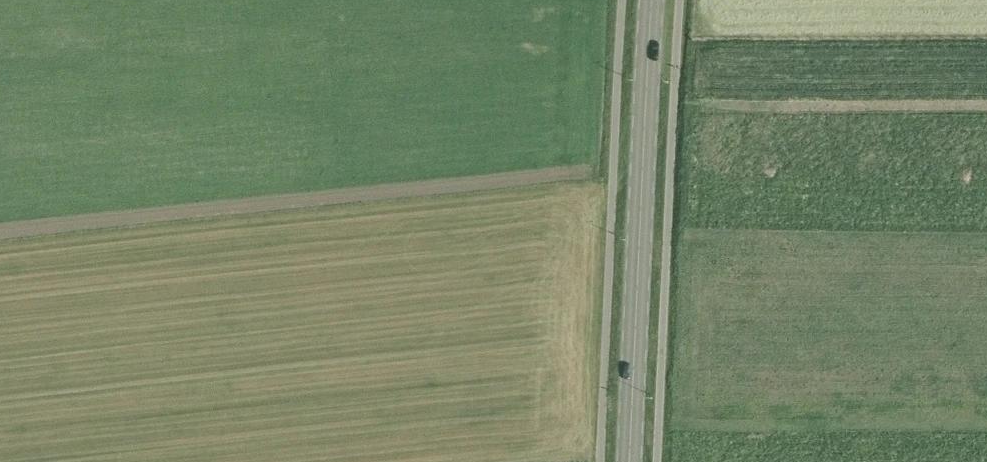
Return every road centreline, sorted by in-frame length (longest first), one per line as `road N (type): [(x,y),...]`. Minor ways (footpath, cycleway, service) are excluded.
road 1 (secondary): [(631,461),(653,0)]

